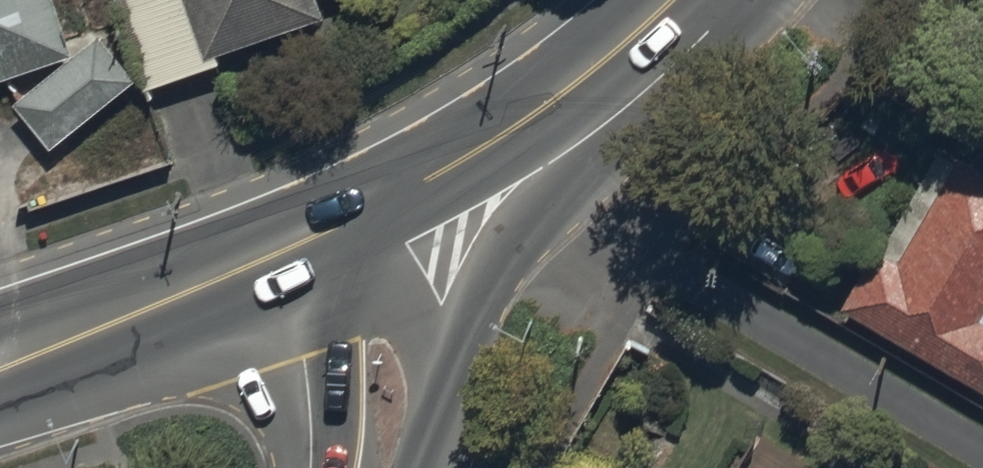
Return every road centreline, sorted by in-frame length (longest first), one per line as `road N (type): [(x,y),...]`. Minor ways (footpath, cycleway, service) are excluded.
road 1 (secondary): [(614,63),(560,195),(388,467)]
road 2 (secondary): [(0,363),(128,317),(337,227)]
road 3 (secondary): [(614,63),(337,227)]
road 4 (tertiary): [(337,227),(385,384),(380,467)]

